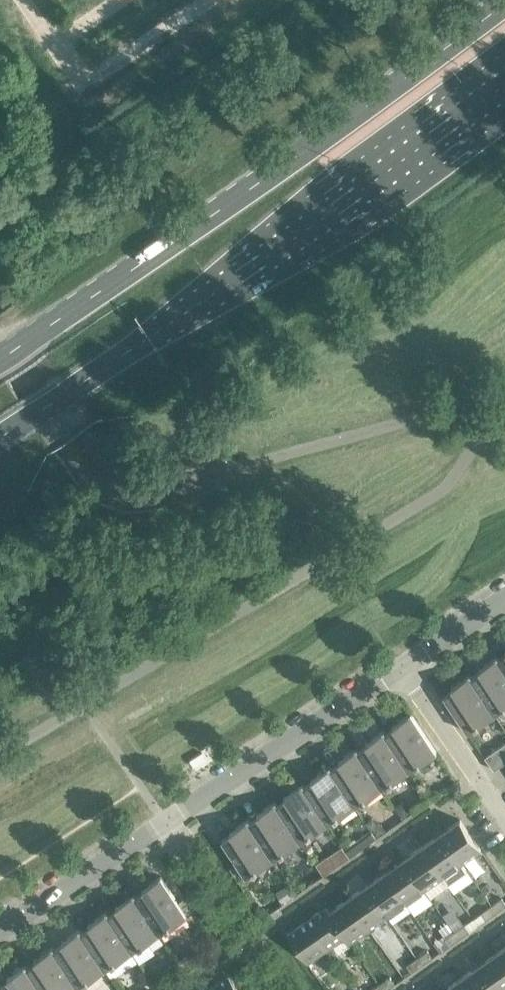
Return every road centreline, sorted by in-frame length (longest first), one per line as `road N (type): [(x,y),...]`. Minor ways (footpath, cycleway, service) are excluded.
road 1 (trunk): [(0,438),(210,300),(504,76)]
road 2 (trunk): [(501,0),(115,288),(0,359)]
road 3 (residential): [(398,665),(0,938)]
road 4 (track): [(0,607),(94,534),(255,484),(276,457)]
road 5 (residential): [(504,816),(398,665)]
road 6 (residential): [(504,598),(398,665)]

